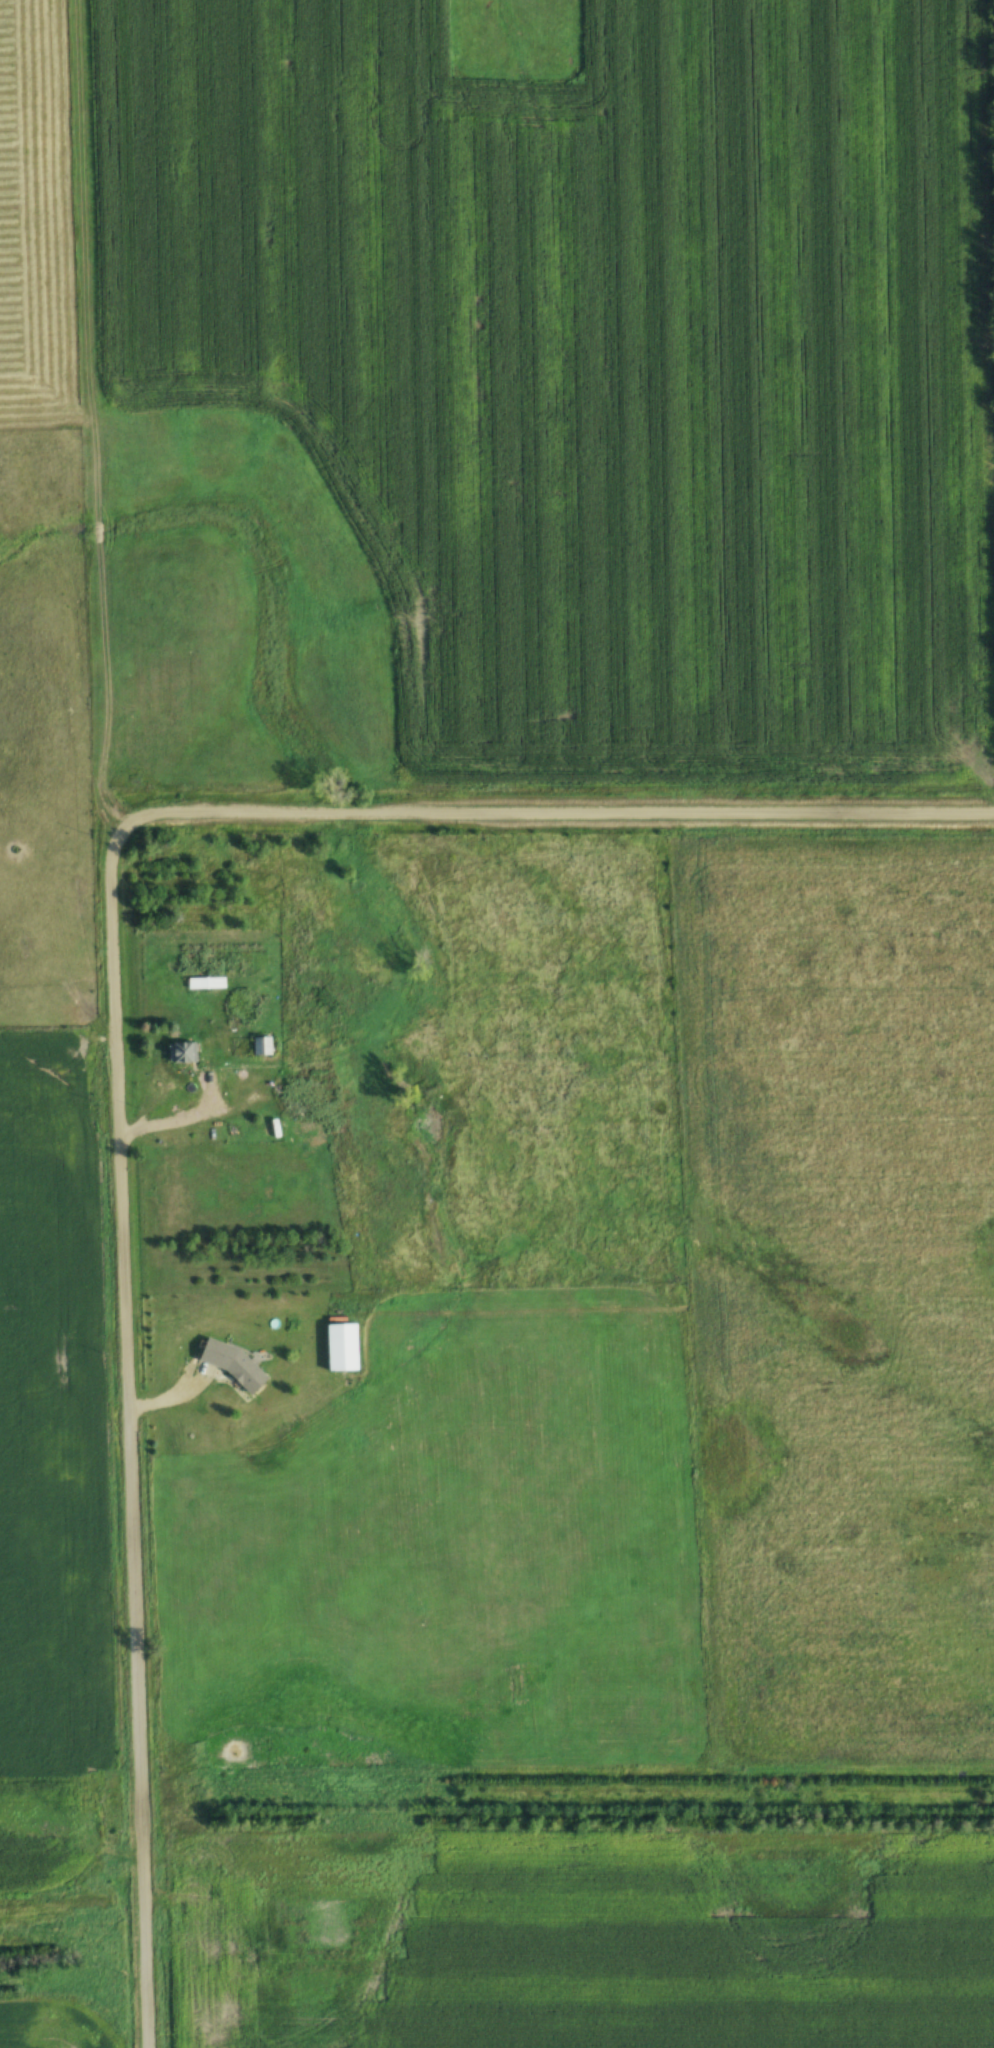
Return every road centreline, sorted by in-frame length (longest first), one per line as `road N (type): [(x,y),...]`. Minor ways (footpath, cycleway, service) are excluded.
road 1 (residential): [(116,1132),(108,850),(125,821),(146,811),(993,809)]
road 2 (residential): [(145,2047),(116,1132)]

